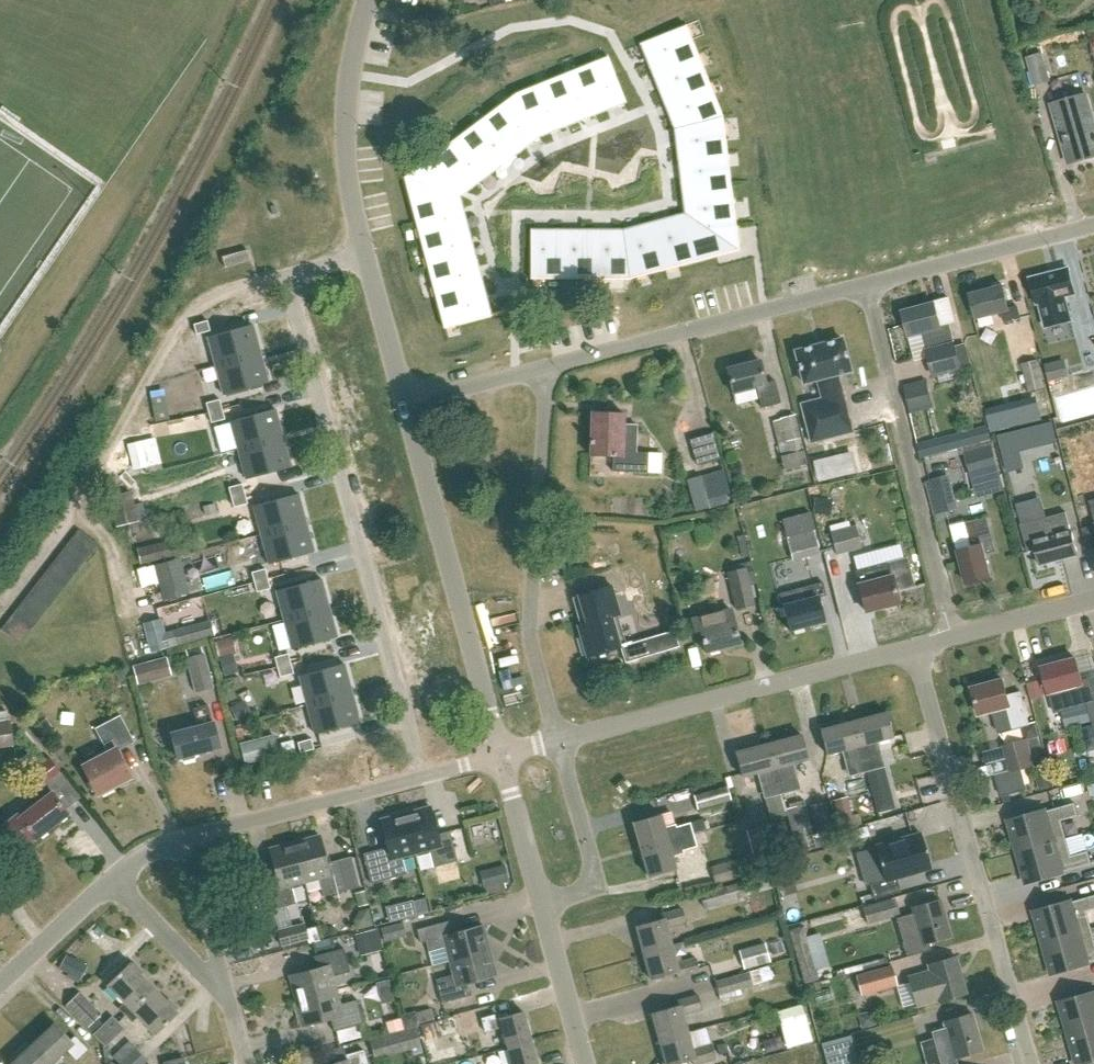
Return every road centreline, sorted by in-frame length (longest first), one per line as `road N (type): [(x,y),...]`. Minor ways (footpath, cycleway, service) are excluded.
road 1 (residential): [(423,777),(287,278),(363,252)]
road 2 (residential): [(1033,1063),(914,646)]
road 3 (residential): [(559,741),(529,626),(548,368)]
road 4 (residential): [(559,741),(914,646)]
road 5 (residential): [(953,635),(869,282)]
road 6 (residential): [(499,755),(408,406)]
road 7 (residential): [(548,368),(869,282)]
road 8 (residential): [(363,252),(349,176),(348,105),(367,0)]
road 9 (residential): [(189,839),(423,777)]
road 10 (residential): [(869,282),(1093,224)]
road 11 (residential): [(543,900),(587,888),(592,877),(559,741)]
road 12 (residential): [(587,1063),(543,900)]
road 13 (residential): [(408,406),(363,252)]
road 14 (residential): [(227,994),(189,839)]
road 15 (residential): [(227,994),(113,883)]
road 16 (residential): [(0,989),(113,883)]
road 17 (residential): [(543,900),(499,755)]
road 18 (residential): [(408,406),(548,368)]
road 19 (residential): [(953,635),(1093,597)]

